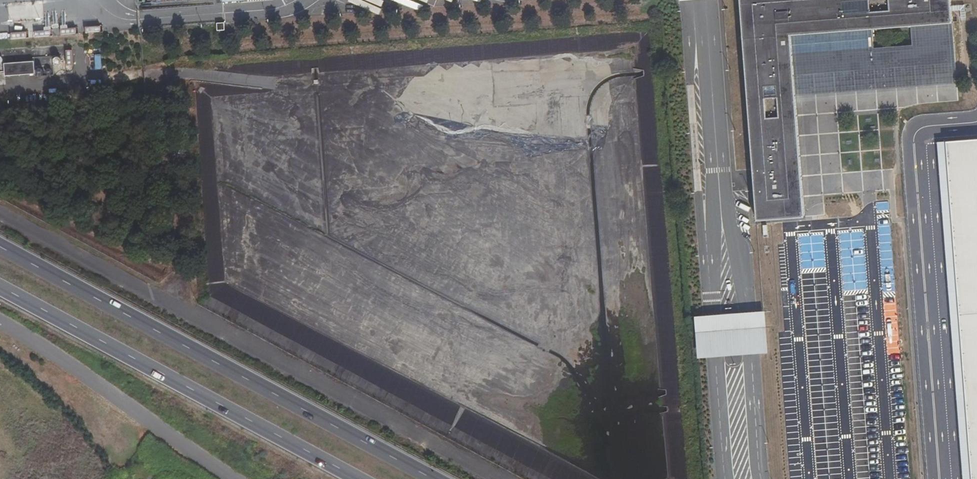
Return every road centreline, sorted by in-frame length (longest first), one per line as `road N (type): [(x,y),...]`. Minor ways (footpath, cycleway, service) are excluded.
road 1 (primary): [(433,478),(0,246)]
road 2 (primary): [(0,287),(361,478)]
road 3 (unclassified): [(0,323),(232,478)]
road 4 (track): [(968,2),(976,128)]

